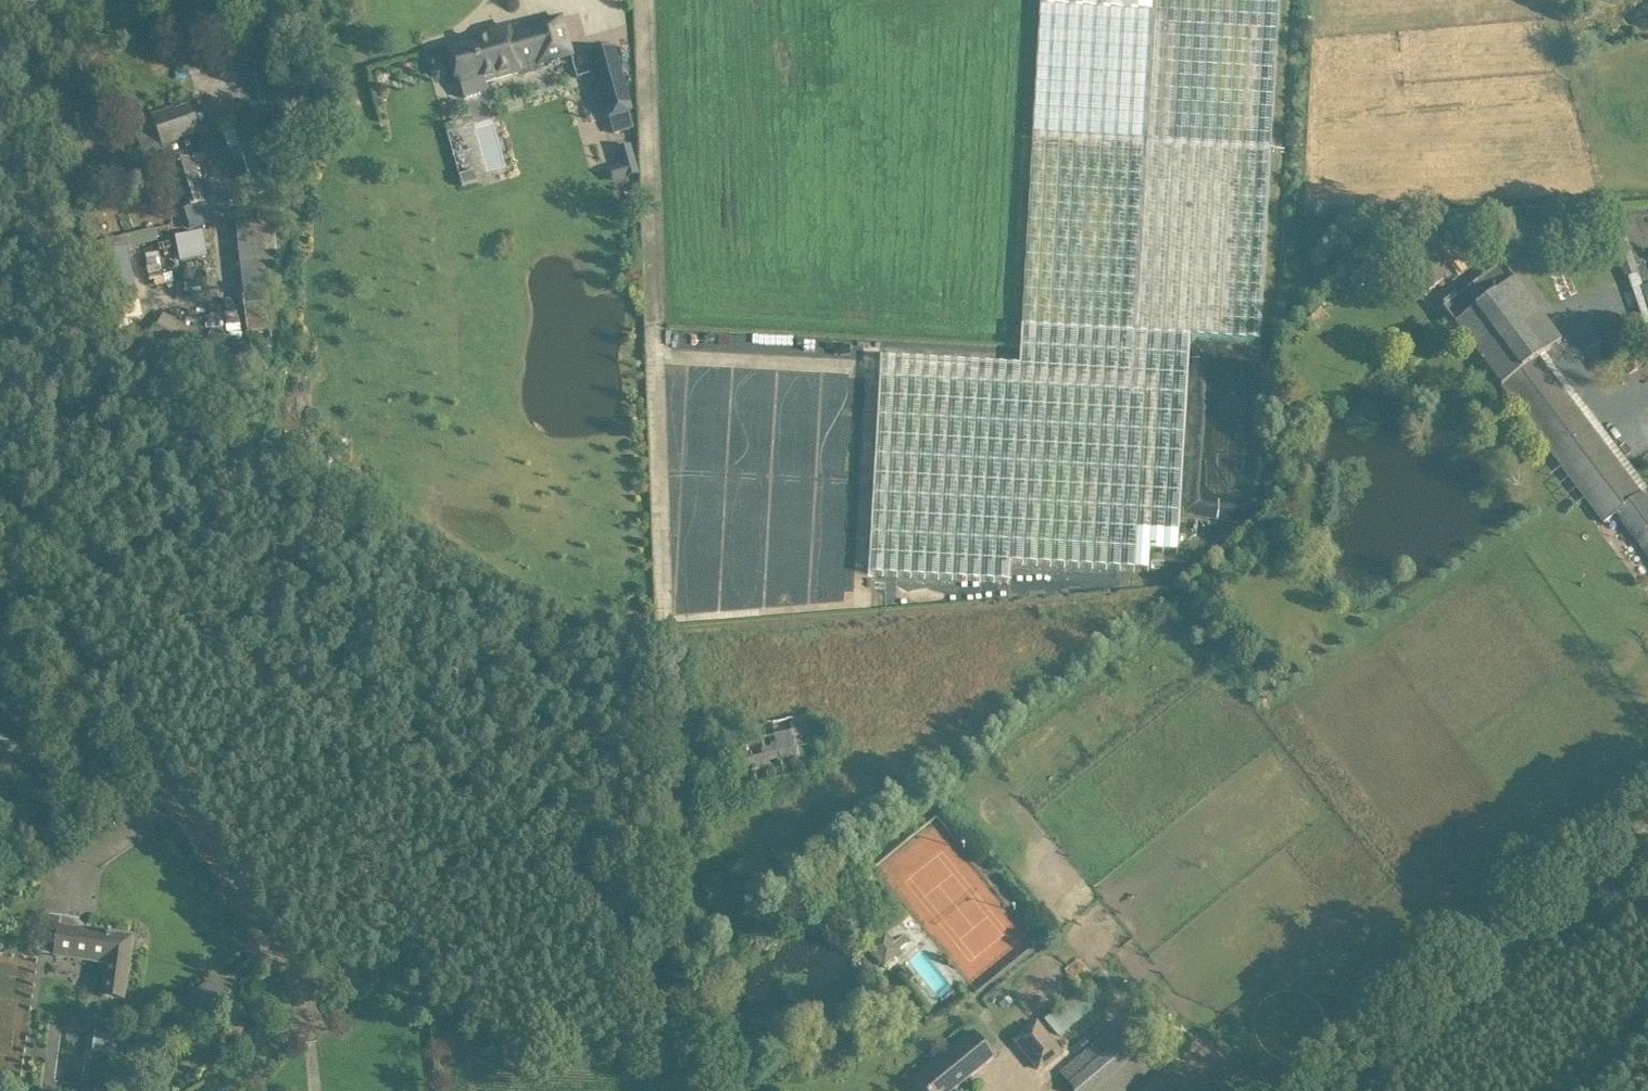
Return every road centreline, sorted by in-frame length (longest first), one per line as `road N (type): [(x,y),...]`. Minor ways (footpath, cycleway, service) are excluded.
road 1 (track): [(715,1090),(673,1041),(582,890),(545,852),(0,515)]
road 2 (unclassified): [(276,950),(0,534)]
road 3 (track): [(1328,1090),(1647,834)]

